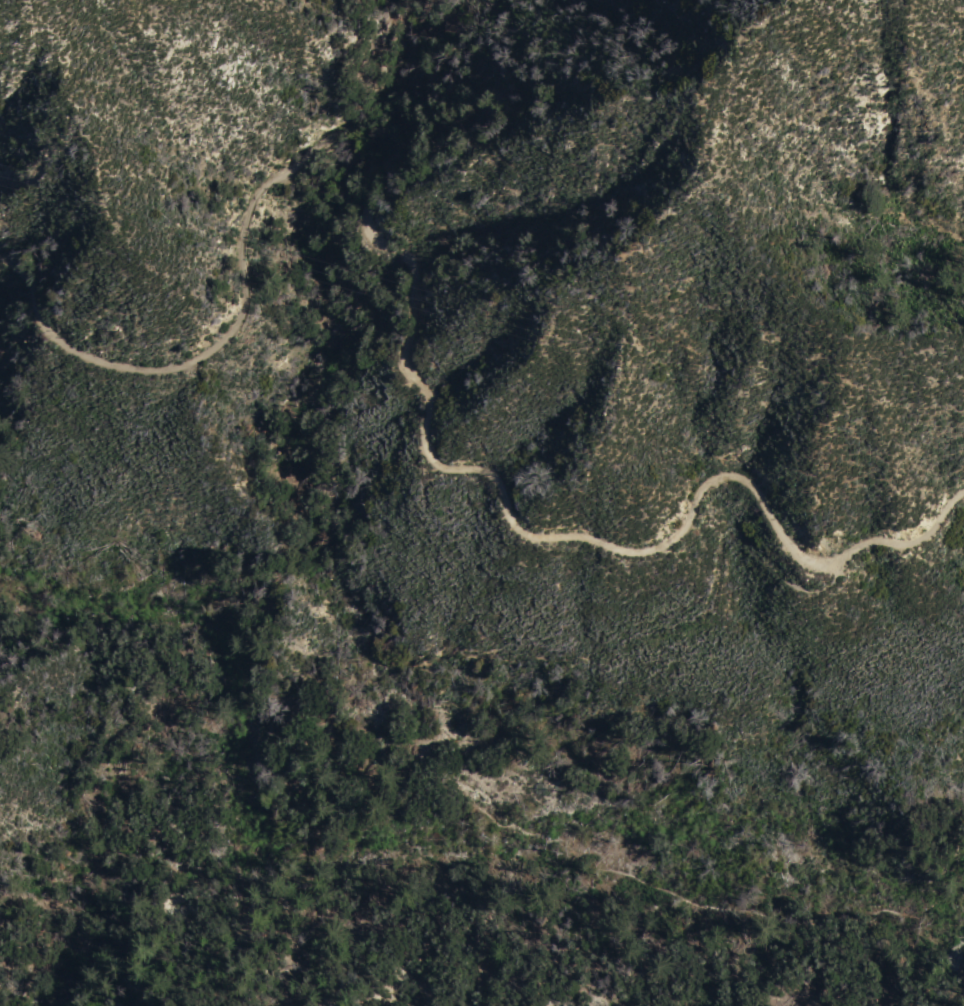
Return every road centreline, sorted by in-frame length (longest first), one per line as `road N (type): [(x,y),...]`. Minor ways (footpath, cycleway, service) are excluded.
road 1 (track): [(327,743),(360,674),(376,664),(464,655),(567,663),(706,613),(727,552),(743,541),(783,583),(813,599),(834,592),(832,560)]

